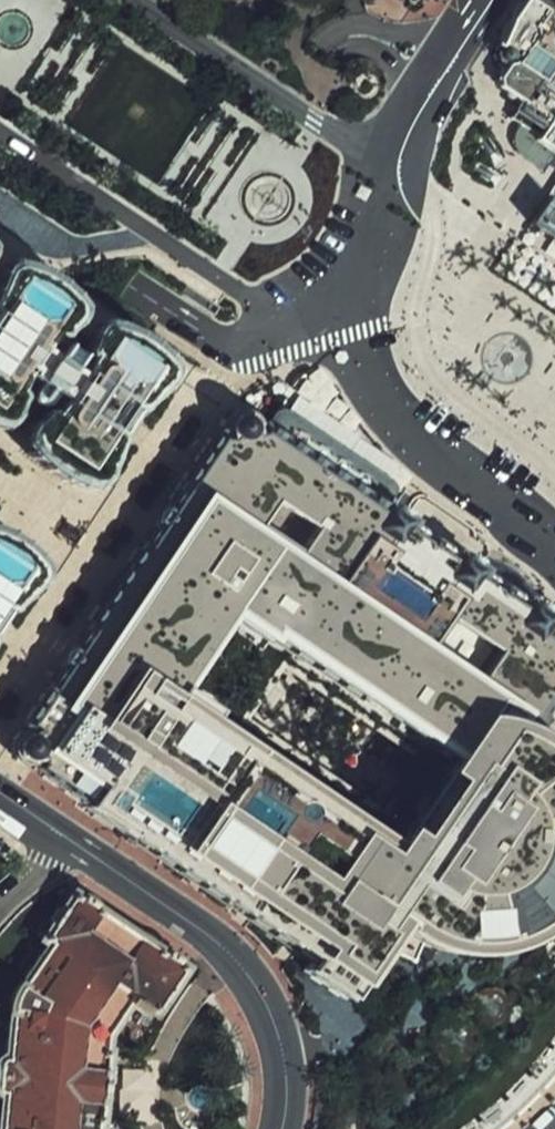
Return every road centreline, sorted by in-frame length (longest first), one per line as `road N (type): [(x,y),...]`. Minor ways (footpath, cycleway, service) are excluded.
road 1 (secondary): [(0,798),(203,931),(240,964),(271,1012),(284,1054),(282,1128)]
road 2 (residential): [(554,468),(443,383),(425,350),(419,314),(437,235),(424,204),(387,163)]
road 3 (residential): [(387,163),(139,0)]
road 4 (residential): [(387,163),(492,0)]
road 5 (residential): [(340,303),(353,239),(387,163)]

